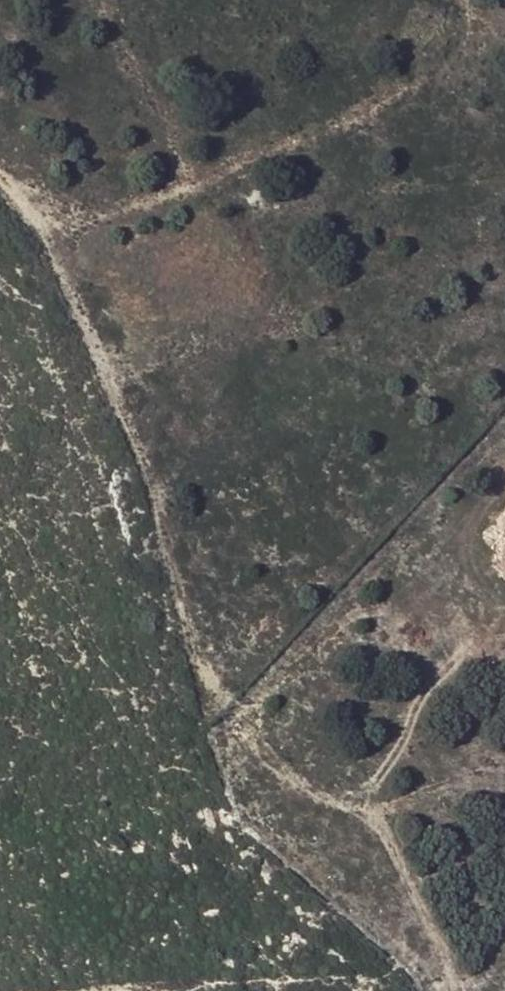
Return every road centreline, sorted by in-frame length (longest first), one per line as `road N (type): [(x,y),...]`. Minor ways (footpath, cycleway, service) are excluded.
road 1 (track): [(0,172),(114,387),(224,686),(264,753),(355,809),(382,815),(468,990)]
road 2 (track): [(99,0),(176,144),(176,191),(104,214),(9,182)]
road 3 (track): [(382,815),(504,754)]

